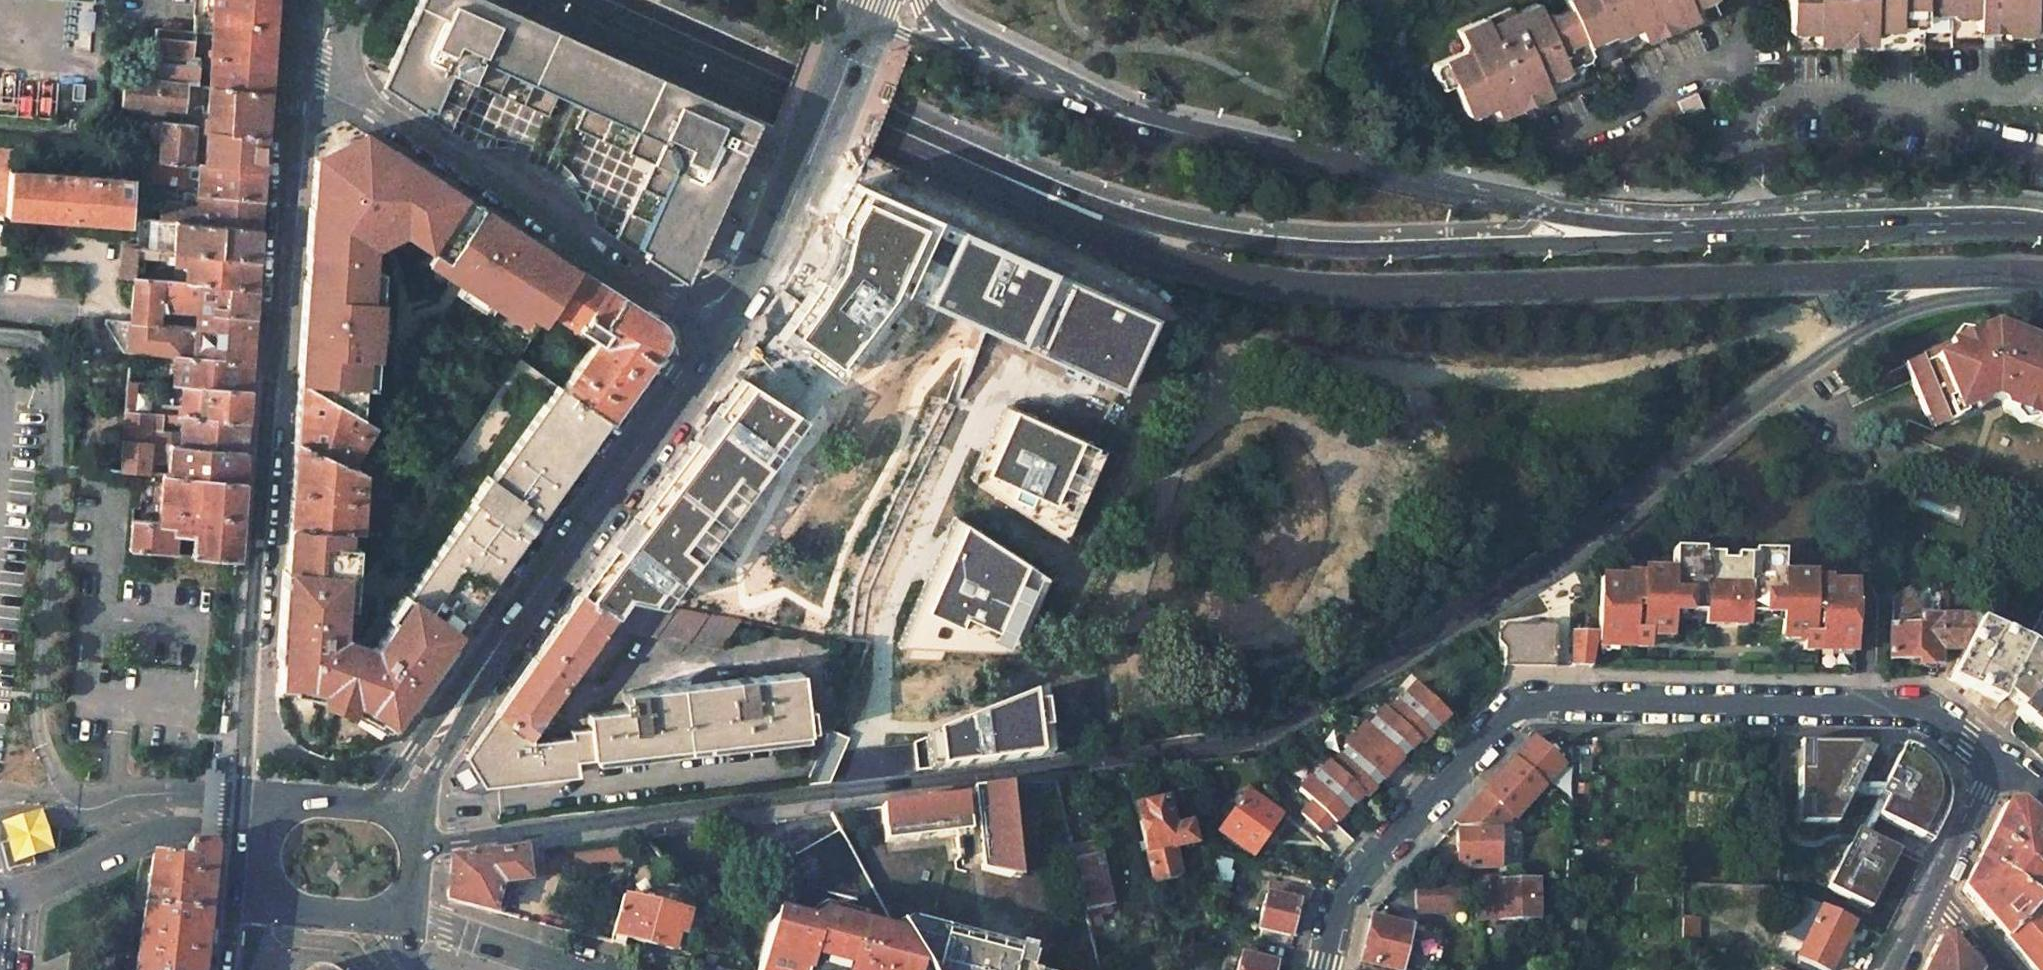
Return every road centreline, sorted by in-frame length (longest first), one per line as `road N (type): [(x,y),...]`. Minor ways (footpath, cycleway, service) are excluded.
road 1 (tertiary): [(417,842),(1252,741),(1407,655),(1580,543),(1837,342),(1964,287),(2042,282)]
road 2 (secondary): [(892,142),(1187,267),(1297,287),(2042,270)]
road 3 (secondary): [(1689,232),(1336,251),(1162,227),(1085,203),(627,0)]
road 4 (tertiary): [(1689,232),(1542,212),(1148,129),(866,12)]
road 5 (residential): [(1995,760),(1930,710),(1900,703),(1519,699),(1355,871),(1321,969)]
road 6 (tertiary): [(291,62),(242,805)]
road 7 (tertiary): [(718,337),(388,807)]
road 8 (tertiary): [(718,337),(361,98)]
road 9 (secondary): [(524,0),(788,115),(892,142)]
road 10 (tertiary): [(866,12),(772,250),(718,337)]
road 11 (secondary): [(2042,226),(1689,232)]
road 12 (secondary): [(580,0),(892,142)]
road 13 (residential): [(402,910),(592,969)]
road 14 (tertiary): [(236,875),(262,904),(380,917)]
road 15 (tertiary): [(388,807),(273,797),(242,805)]
road 16 (residential): [(1932,891),(1995,760)]

